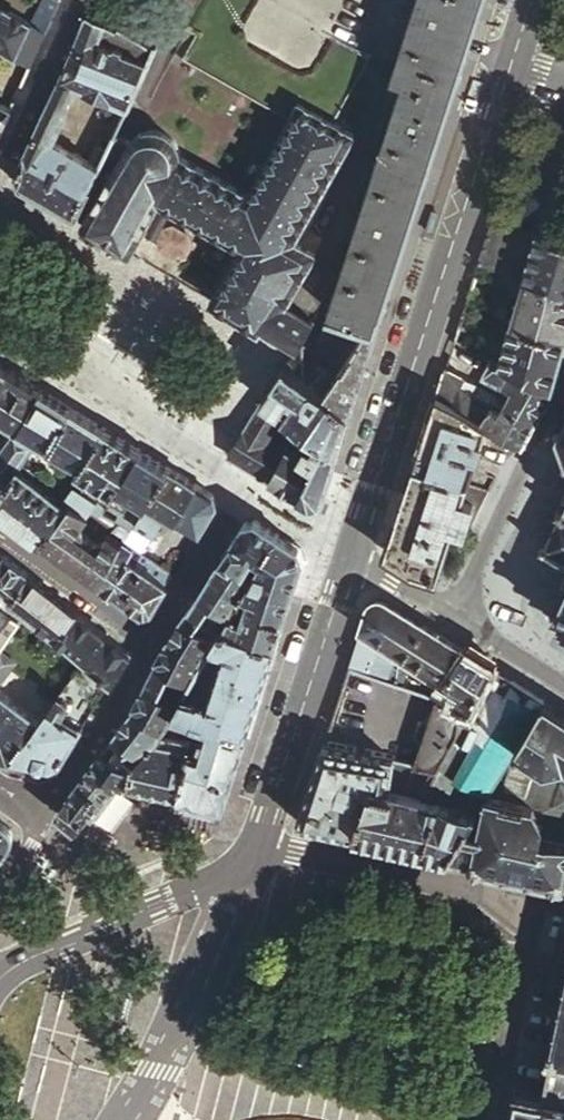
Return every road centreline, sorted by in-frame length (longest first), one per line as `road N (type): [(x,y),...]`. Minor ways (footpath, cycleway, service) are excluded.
road 1 (tertiary): [(350,558),(258,846),(212,877),(21,966)]
road 2 (tertiary): [(511,60),(350,558)]
road 3 (residential): [(0,330),(244,489),(148,644)]
road 4 (residential): [(563,379),(459,624)]
road 5 (residential): [(148,644),(34,813)]
road 6 (residential): [(78,0),(0,172)]
road 7 (residential): [(148,644),(0,537)]
road 8 (residential): [(34,813),(35,833),(1,895),(21,966)]
road 9 (residential): [(459,624),(350,558)]
road 10 (residential): [(563,689),(459,624)]

